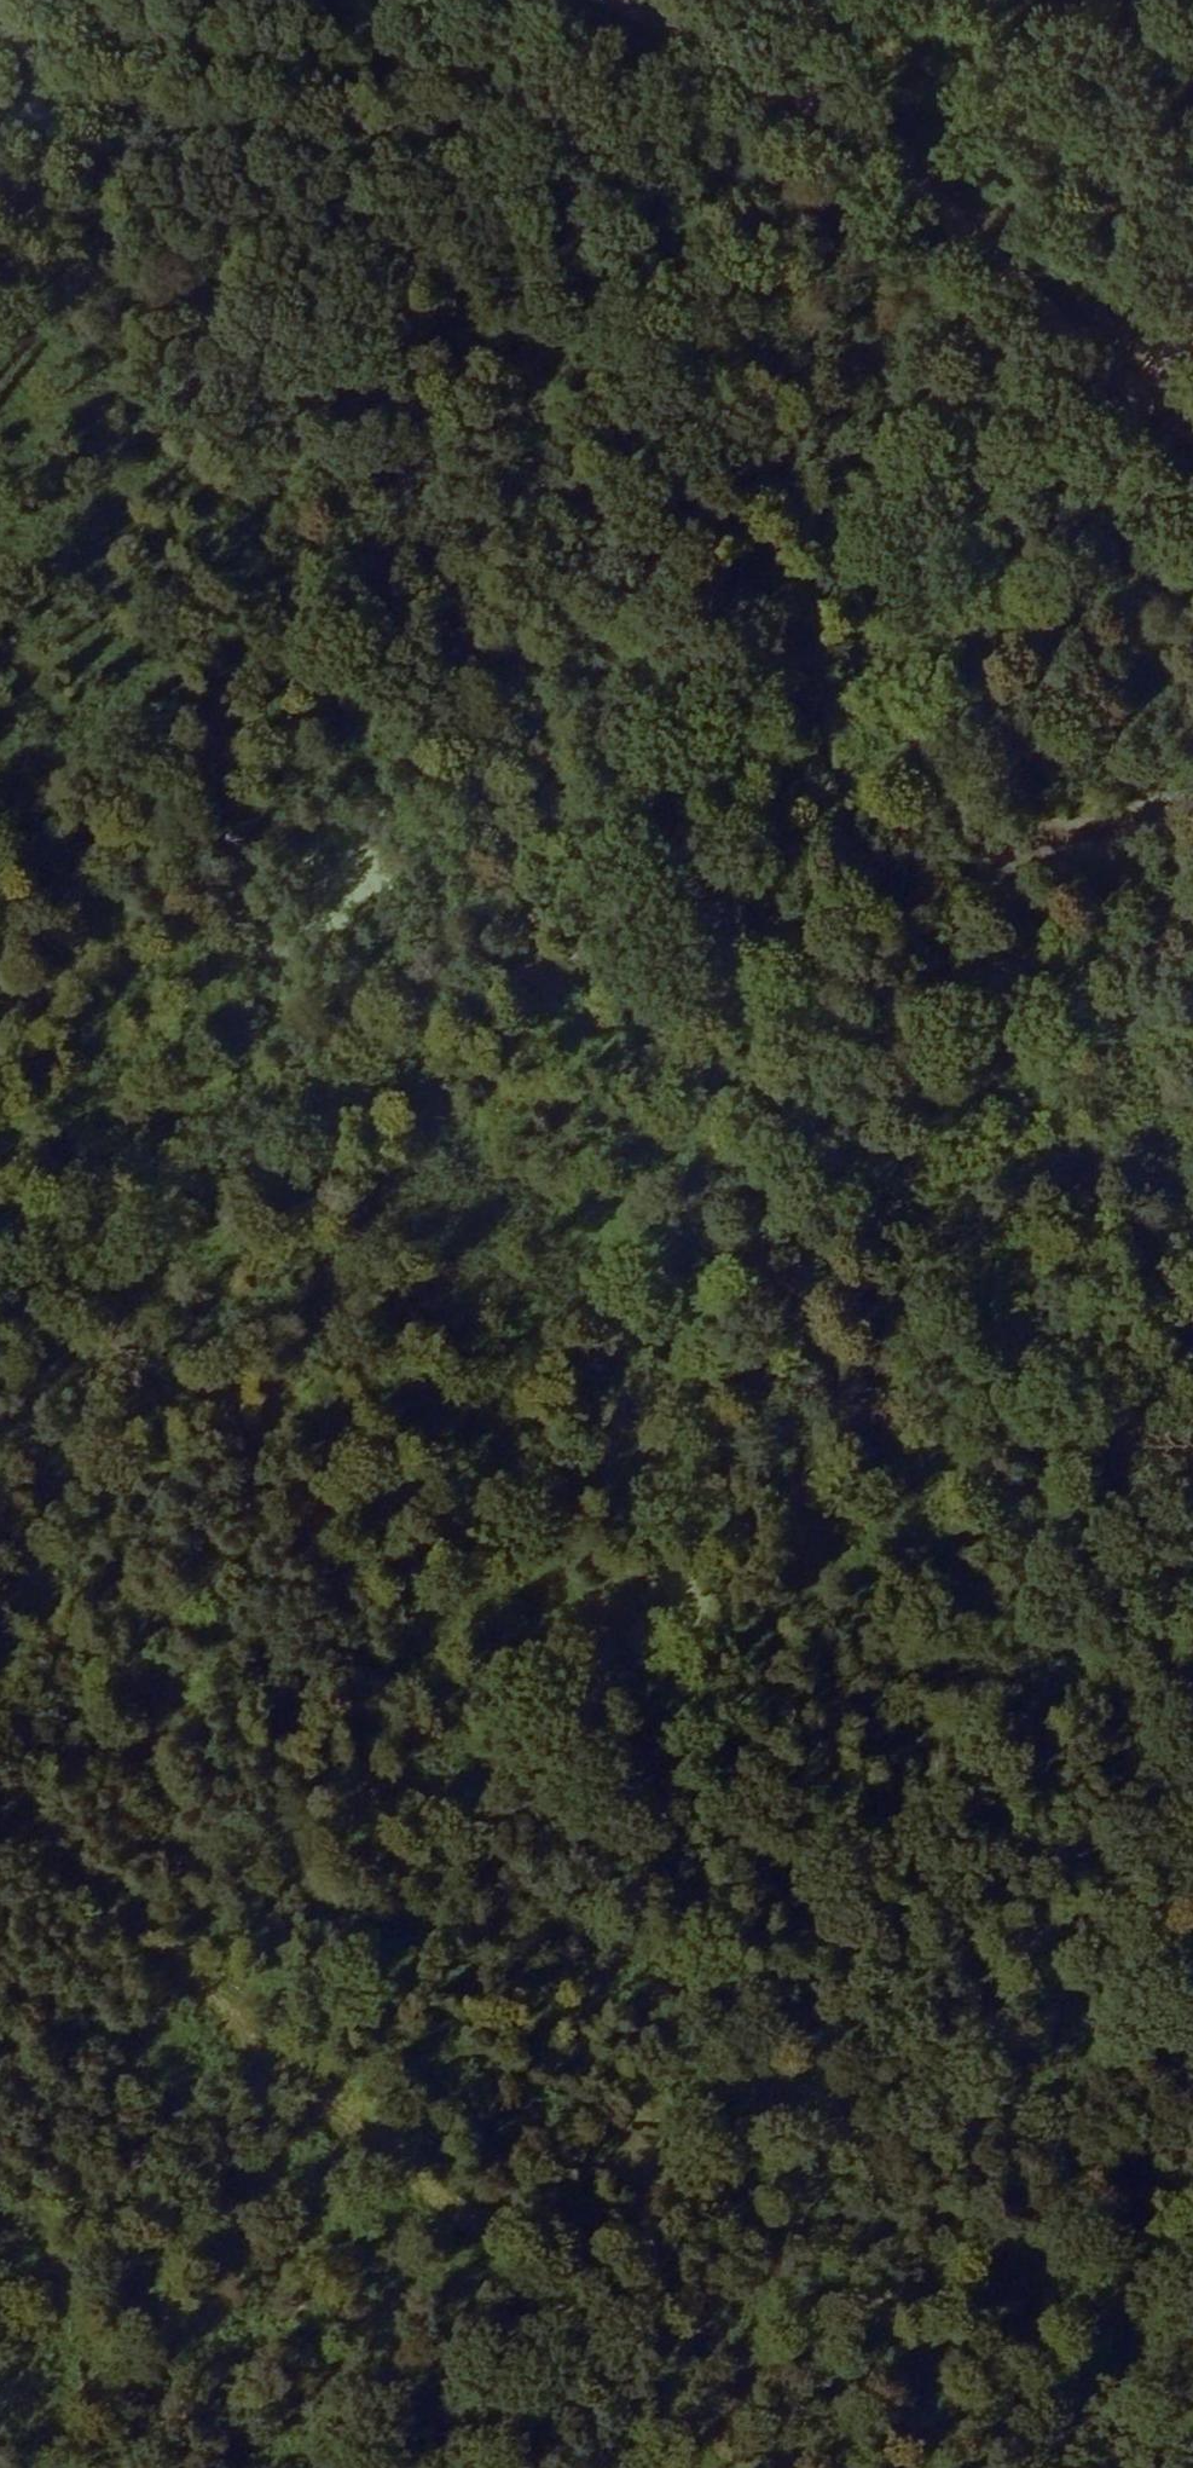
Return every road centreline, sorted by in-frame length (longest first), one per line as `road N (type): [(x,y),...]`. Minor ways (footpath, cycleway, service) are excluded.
road 1 (track): [(602,0),(1022,280),(1192,449)]

